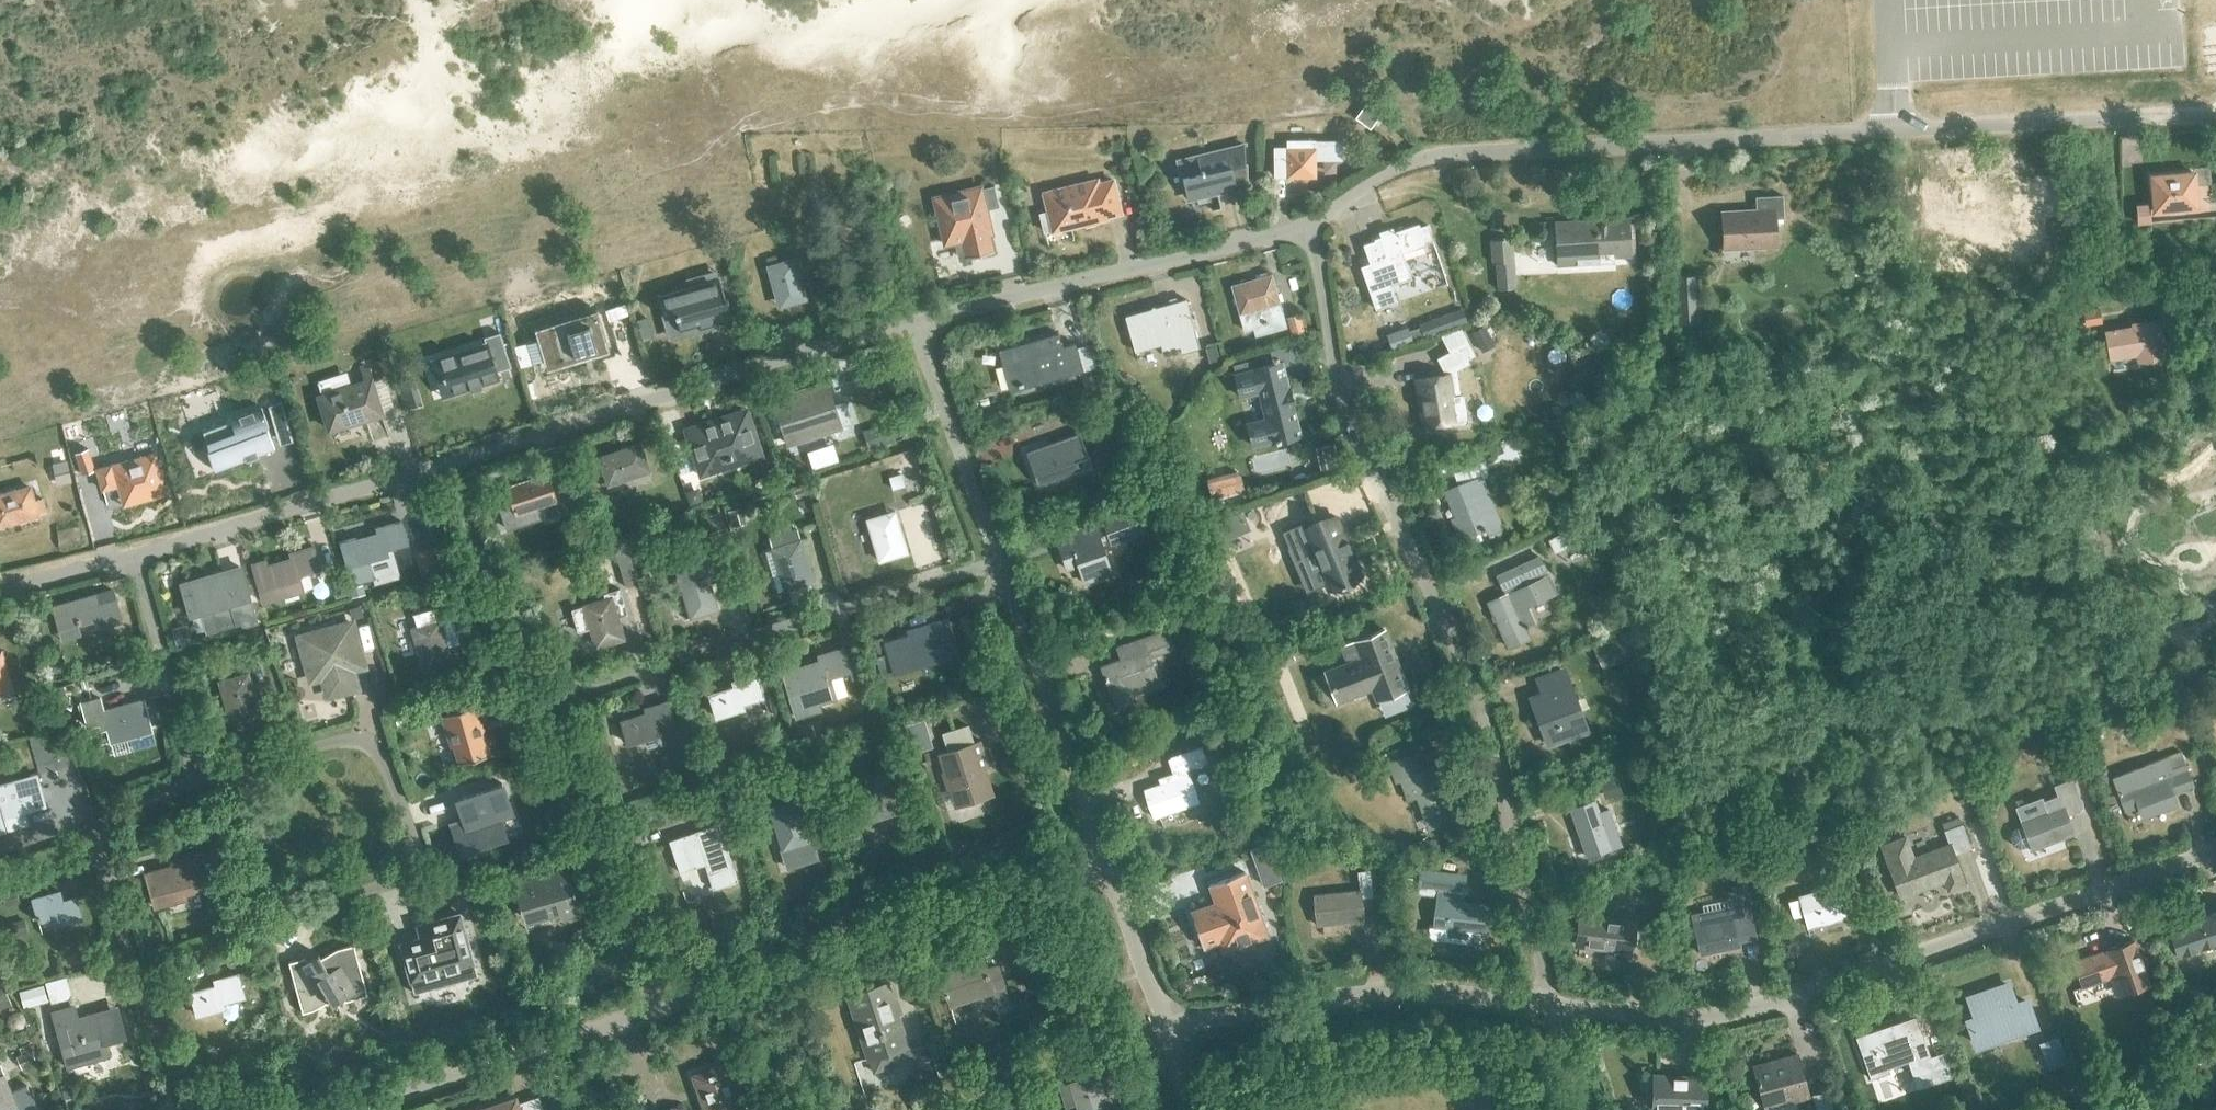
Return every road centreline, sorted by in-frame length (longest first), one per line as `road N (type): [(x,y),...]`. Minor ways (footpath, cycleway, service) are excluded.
road 1 (residential): [(1546,1005),(1479,701),(1346,411),(1308,221)]
road 2 (residential): [(1556,1007),(1674,1017),(1752,1010),(2215,853)]
road 3 (unclassified): [(1308,221),(1435,156),(1893,131)]
road 4 (residential): [(445,463),(914,321)]
road 5 (residential): [(542,697),(998,558)]
road 6 (residential): [(673,1006),(1102,862)]
road 7 (residential): [(241,771),(338,741),(371,748),(415,858),(397,881),(316,904),(293,894),(278,876)]
road 8 (residential): [(190,1109),(96,850),(115,814),(198,776)]
road 9 (residential): [(914,321),(1308,221)]
road 10 (residential): [(1165,1024),(1379,993),(1546,1005)]
road 11 (residential): [(353,1109),(673,1006)]
road 12 (residential): [(673,1006),(542,697)]
road 13 (residential): [(133,557),(445,463)]
road 14 (residential): [(1893,131),(2215,115)]
road 15 (residential): [(1102,862),(998,558)]
road 16 (residential): [(542,697),(445,463)]
road 17 (residential): [(998,558),(914,321)]
road 18 (residential): [(198,776),(133,557)]
road 19 (residential): [(1165,1024),(1102,862)]
road 20 (residential): [(0,589),(133,557)]

